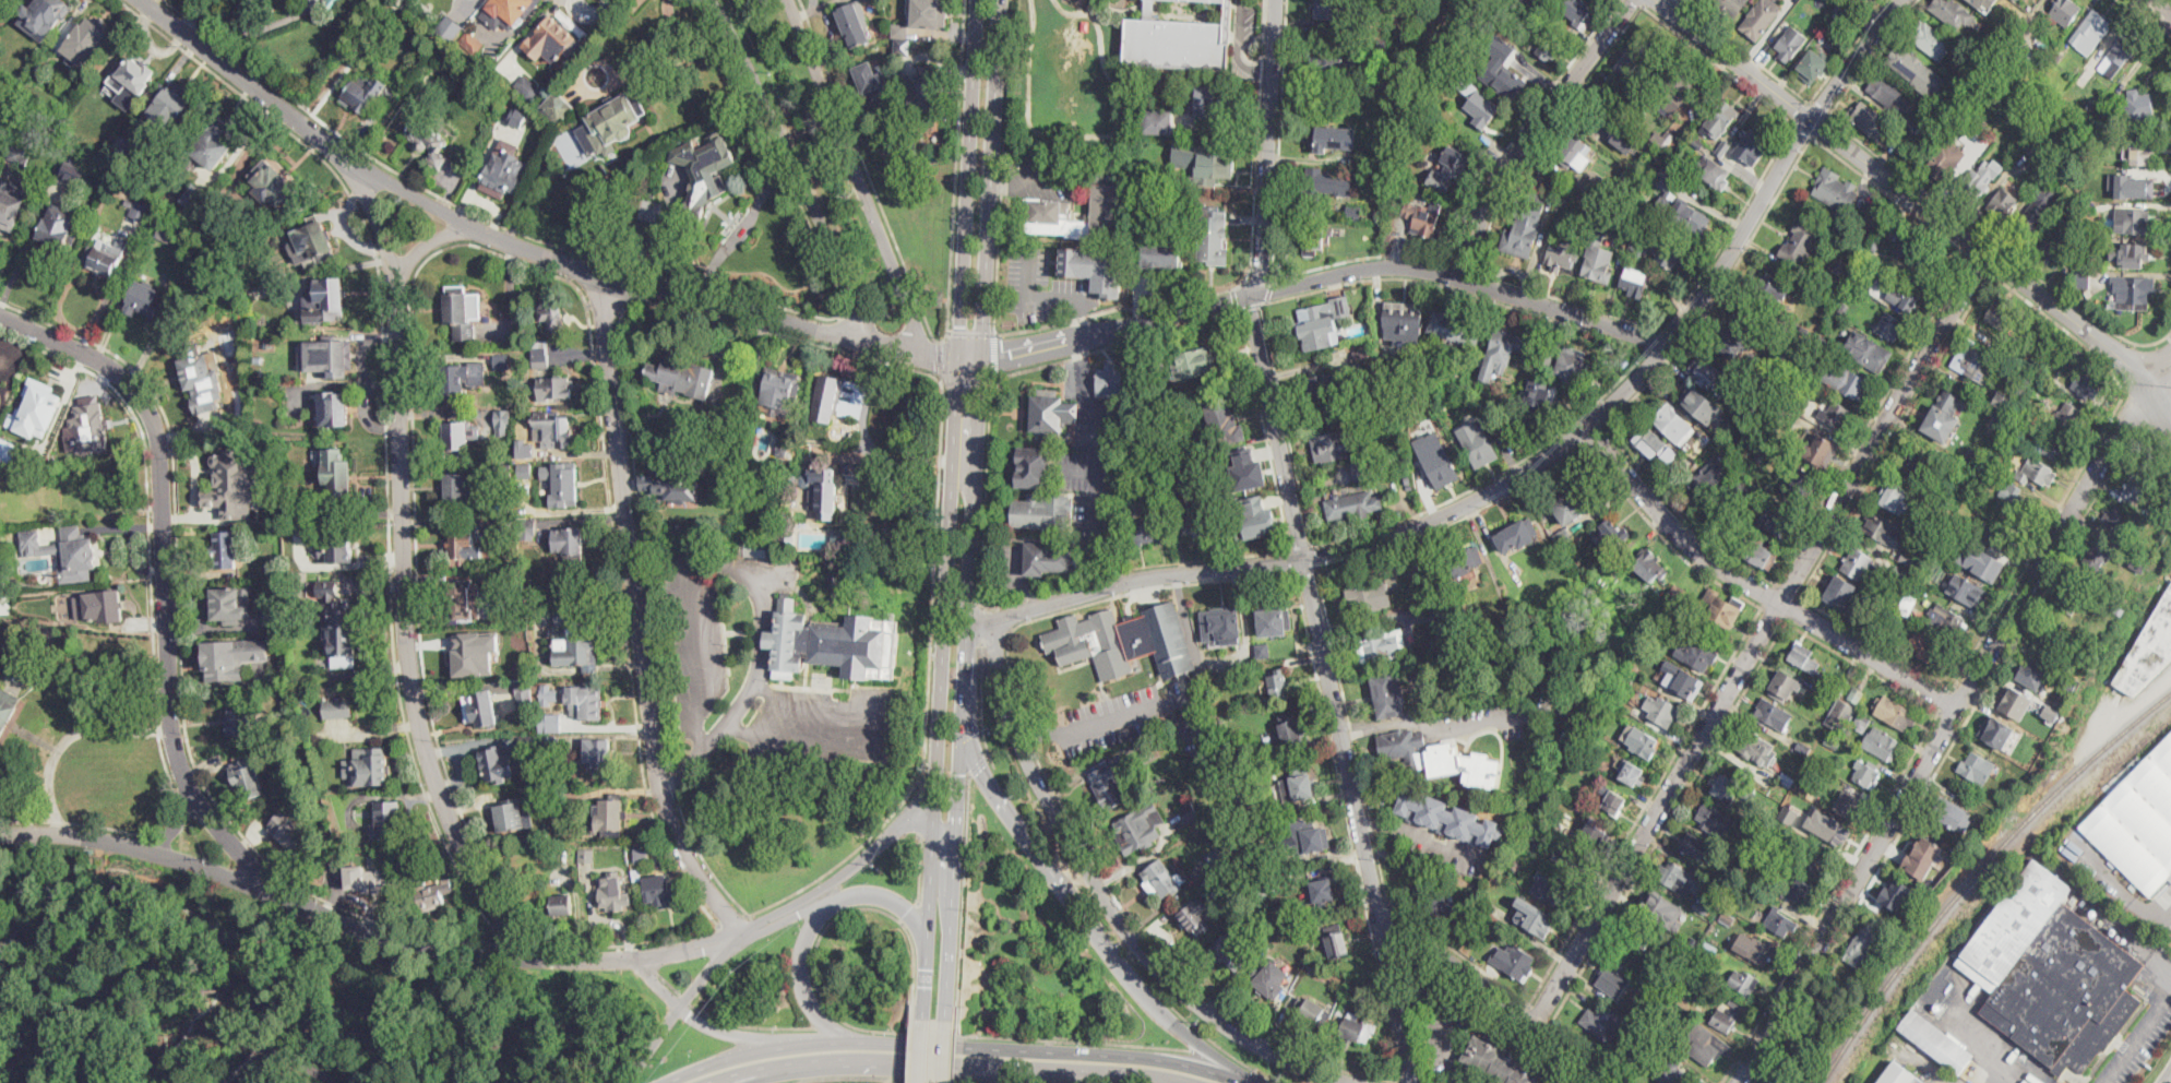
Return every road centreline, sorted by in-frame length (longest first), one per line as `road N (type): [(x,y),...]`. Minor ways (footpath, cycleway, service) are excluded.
road 1 (residential): [(1984,251),(1535,1026)]
road 2 (residential): [(529,959),(469,864),(413,693),(396,282),(369,197),(348,160)]
road 3 (residential): [(2155,377),(1739,1082)]
road 4 (residential): [(1417,1082),(1254,296)]
road 5 (residential): [(1668,346),(1577,436),(1446,516),(1305,562),(1147,579),(969,628)]
road 6 (residential): [(275,889),(199,806),(174,746),(160,451),(144,403),(100,359),(0,318)]
road 7 (residential): [(745,933),(683,857),(663,790),(606,277)]
road 8 (primary): [(959,357),(923,1019)]
road 9 (residential): [(1354,1082),(1299,1066),(1213,1019),(1132,939),(1037,782),(1007,706),(994,622)]
road 10 (tertiary): [(911,355),(644,288),(500,241),(348,160)]
road 11 (residential): [(529,959),(386,937),(275,889),(153,850),(0,836)]
road 12 (residential): [(1959,710),(1687,543),(1586,428)]
road 13 (primary): [(1244,1082),(1118,1055),(795,1045)]
road 14 (primary): [(1252,1082),(1145,995),(964,747)]
road 15 (tertiary): [(1904,0),(1818,110),(1668,346)]
road 16 (tertiary): [(1984,251),(1653,0)]
road 17 (primary): [(964,747),(982,357)]
road 18 (residential): [(861,344),(848,284),(709,0)]
road 19 (residential): [(911,355),(910,309),(792,0)]
road 20 (primary): [(768,1064),(872,1058),(1136,1073)]
road 21 (primary): [(982,357),(1002,0)]
road 22 (primary): [(979,0),(959,357)]
road 23 (residential): [(1633,0),(1534,127),(1458,277)]
road 24 (residential): [(1276,0),(1263,265),(1254,296)]
road 25 (residential): [(1609,1082),(1380,909)]
road 26 (primary): [(852,1042),(820,1017),(808,996),(802,968),(819,919),(843,901),(879,896),(916,918),(929,941)]
road 27 (tertiary): [(1254,296),(982,357)]
road 28 (primary): [(946,1020),(964,747)]
road 29 (tertiary): [(348,160),(140,0)]
road 30 (tertiary): [(1668,346),(1458,277)]
road 31 (residential): [(745,933),(637,959),(529,959)]
road 32 (tertiary): [(2155,377),(1984,251)]
road 33 (tertiary): [(1458,277),(1403,267),(1359,271),(1254,296)]
road 34 (primary): [(745,933),(624,1082)]
road 35 (primary): [(795,1045),(705,1024),(637,959)]
road 36 (primary): [(897,829),(854,867),(745,933)]
road 37 (primary): [(795,1045),(742,1054),(664,1082)]
road 38 (residential): [(1460,1082),(1442,1005),(1426,996),(1399,1001)]

